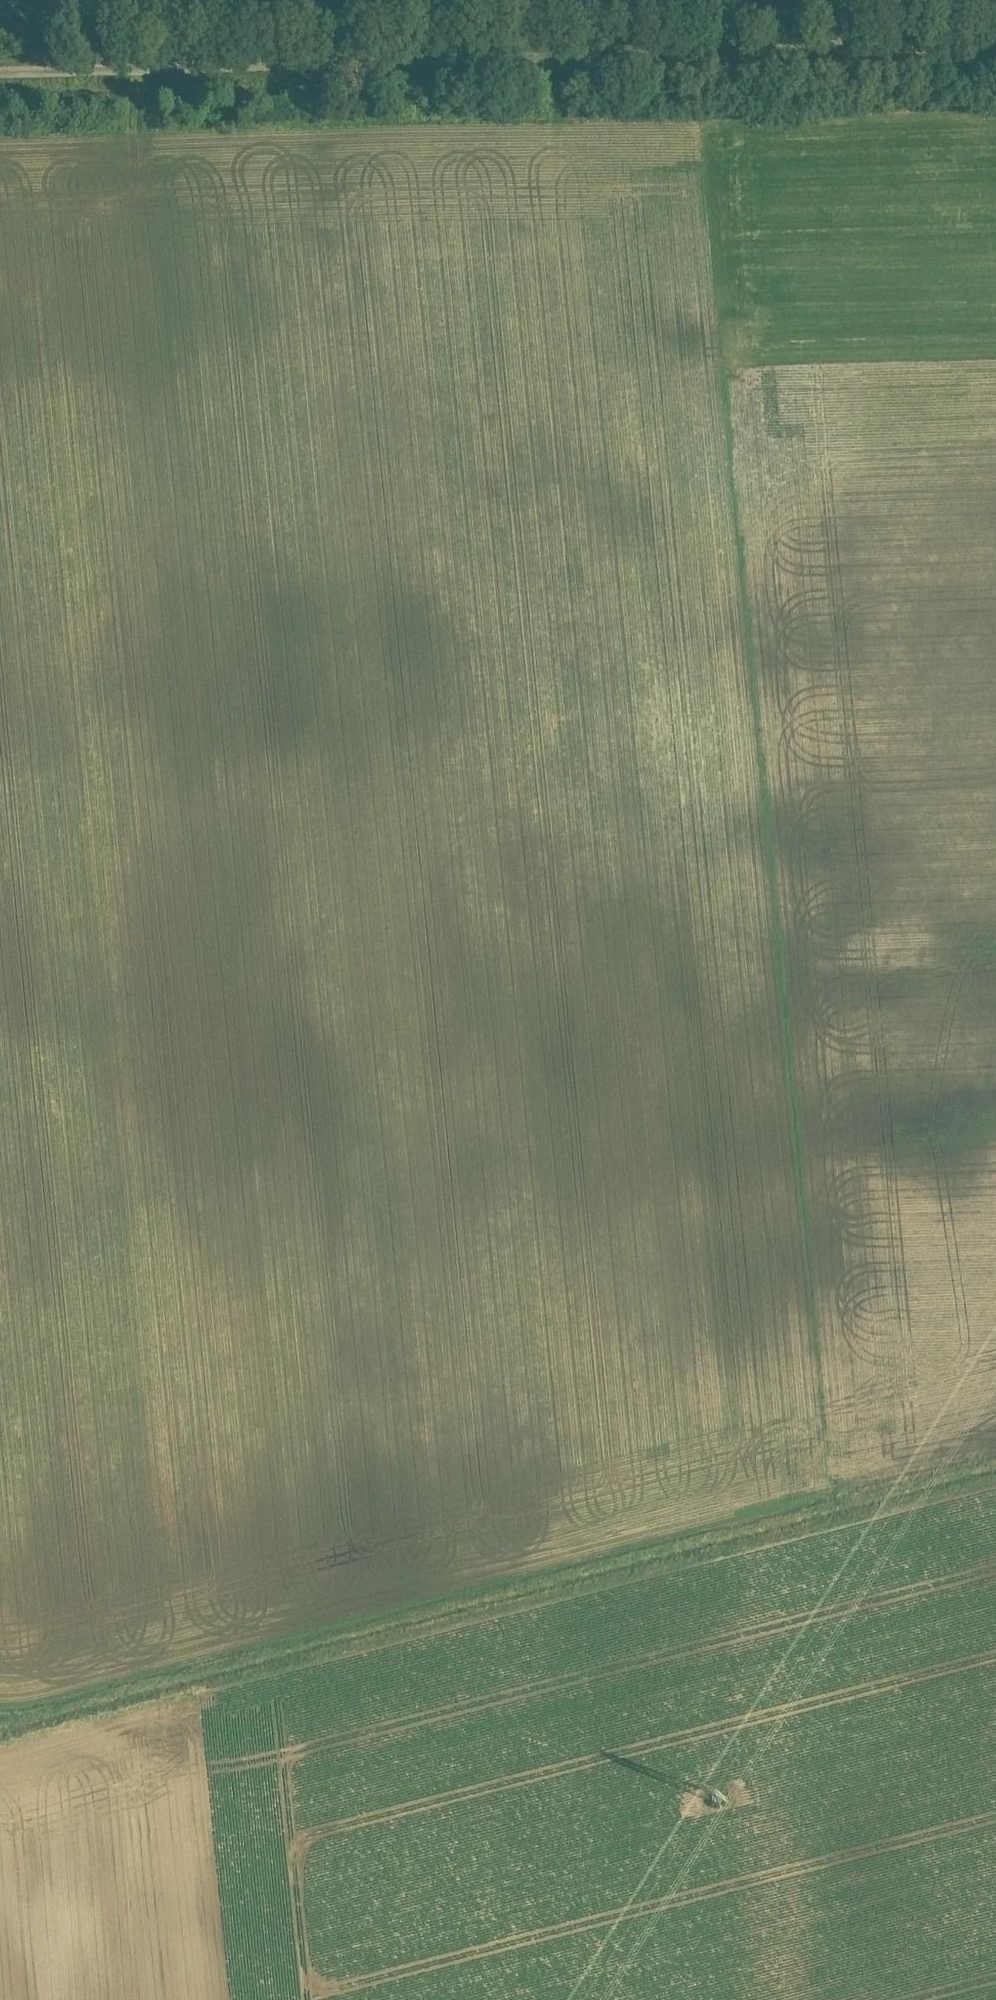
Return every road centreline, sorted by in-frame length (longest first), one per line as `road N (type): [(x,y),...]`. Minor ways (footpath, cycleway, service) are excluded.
road 1 (unclassified): [(995,45),(0,67)]

